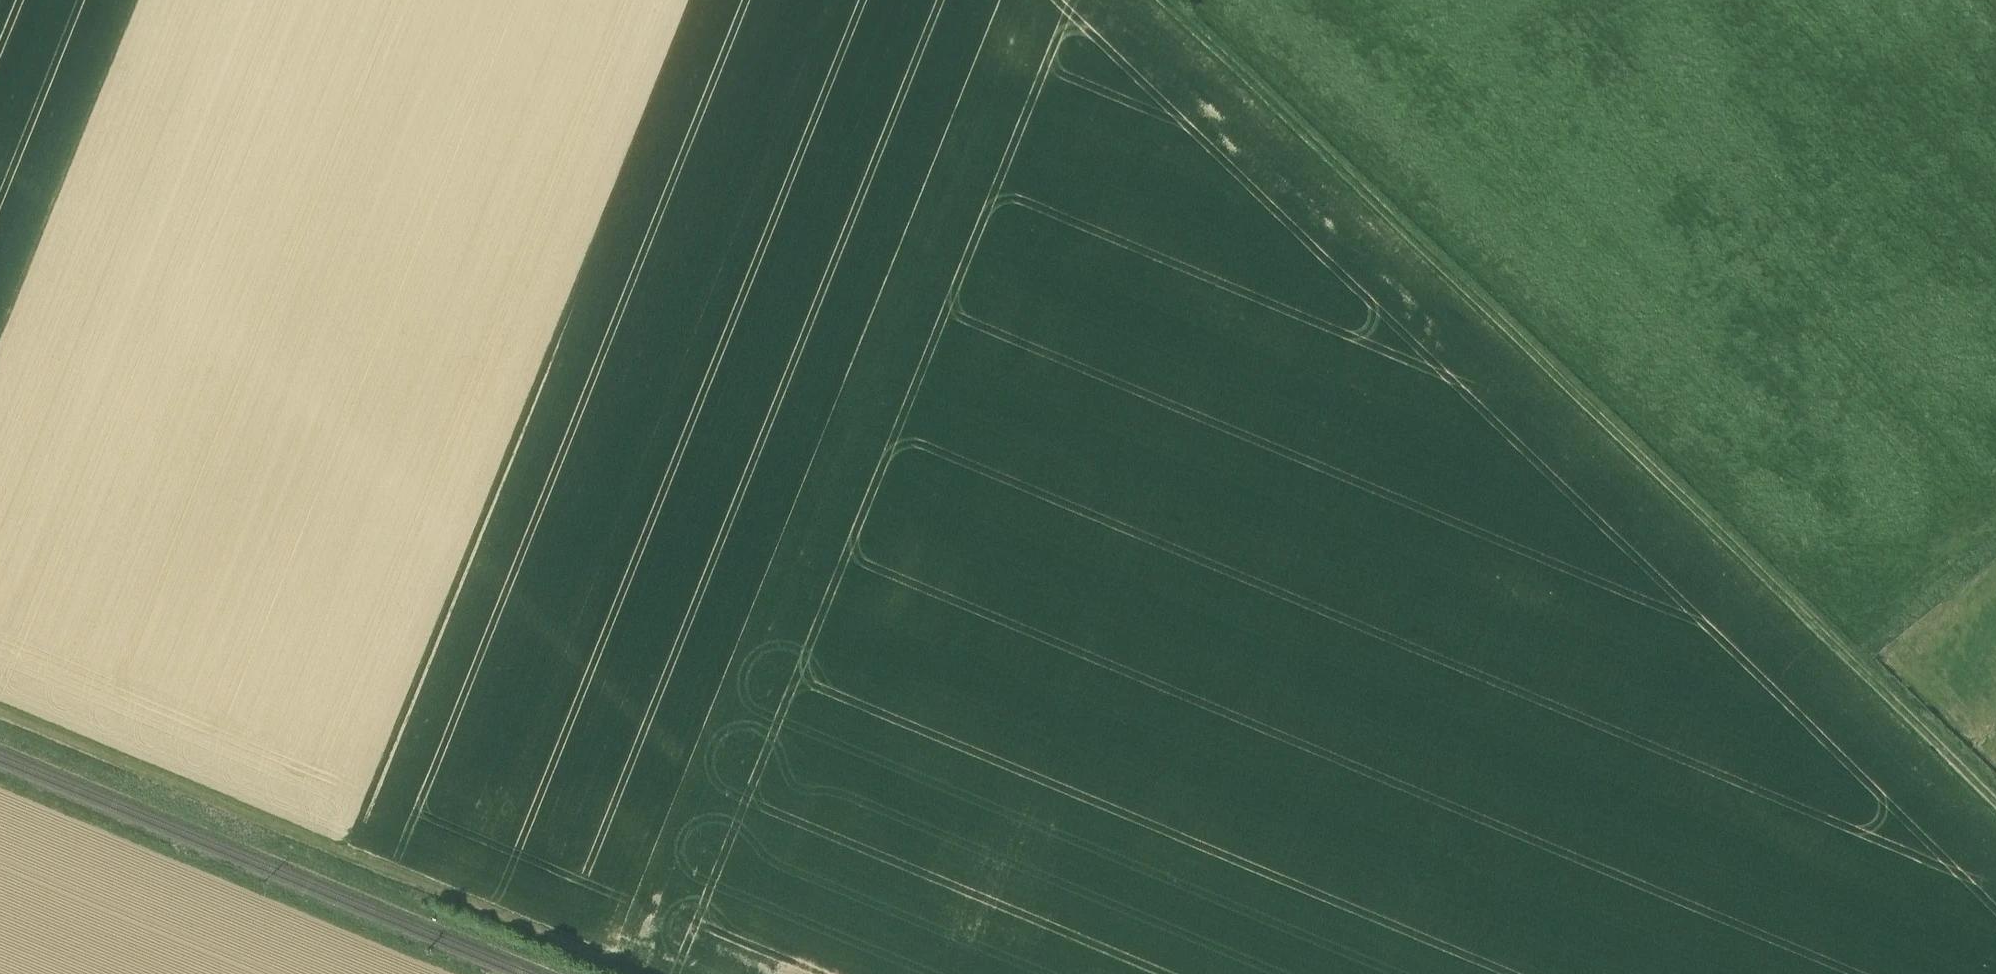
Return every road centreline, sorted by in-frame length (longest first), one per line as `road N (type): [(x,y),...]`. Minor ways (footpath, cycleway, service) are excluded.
road 1 (track): [(1176,0),(1995,792)]
road 2 (track): [(0,707),(603,954)]

